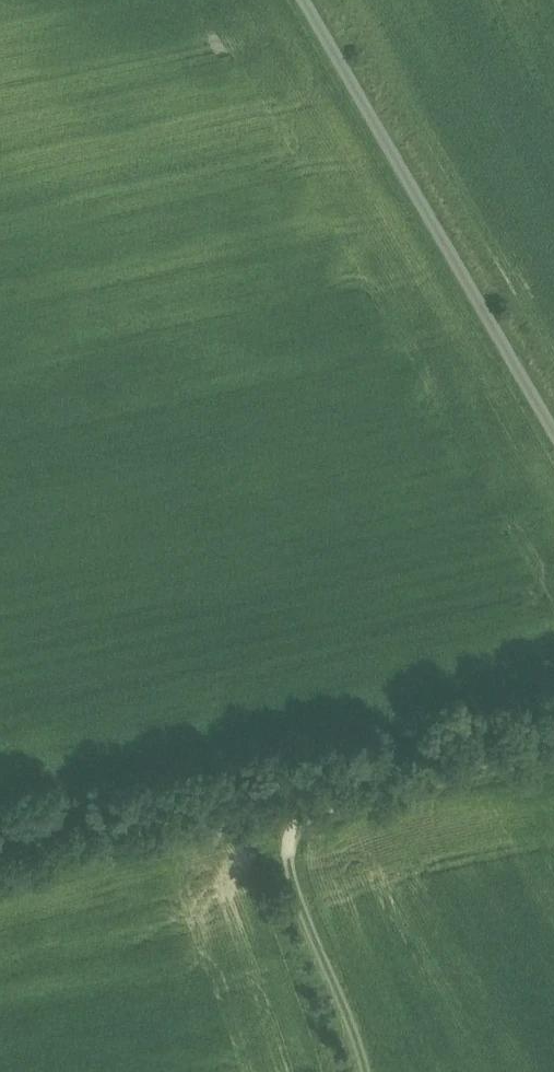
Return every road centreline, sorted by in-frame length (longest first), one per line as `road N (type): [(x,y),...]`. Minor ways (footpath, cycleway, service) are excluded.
road 1 (track): [(553,709),(0,836)]
road 2 (track): [(343,1071),(295,865),(297,841),(317,821),(553,761)]
road 3 (unclassified): [(312,0),(553,425)]

